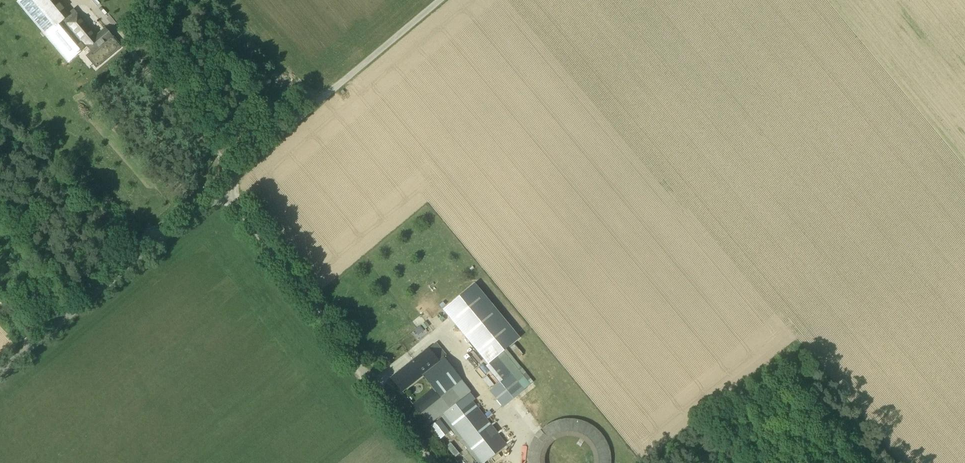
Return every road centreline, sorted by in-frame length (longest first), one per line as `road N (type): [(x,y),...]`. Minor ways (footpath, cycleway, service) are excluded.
road 1 (unclassified): [(438,462),(226,187)]
road 2 (unclassified): [(226,187),(444,0)]
road 3 (unclassified): [(35,344),(226,187)]

